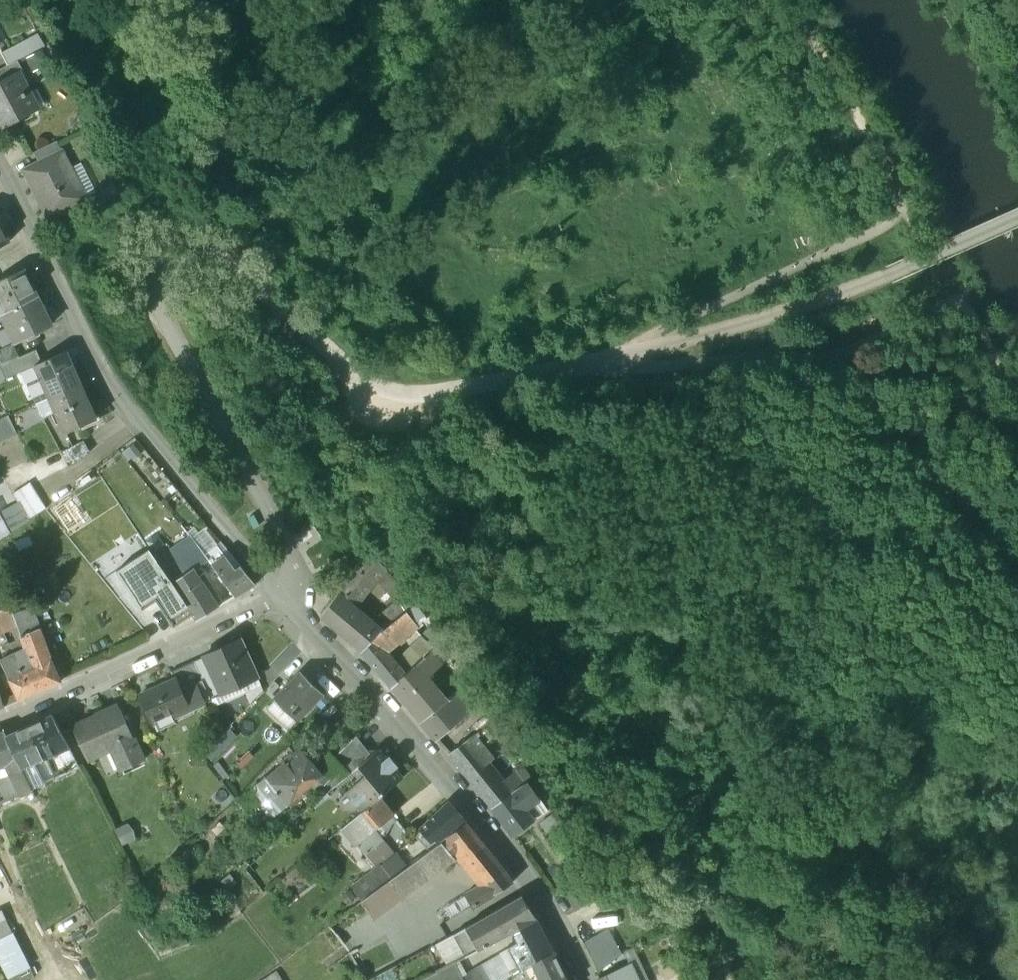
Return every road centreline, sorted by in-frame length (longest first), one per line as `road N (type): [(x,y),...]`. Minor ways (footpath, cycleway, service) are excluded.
road 1 (residential): [(278,600),(129,407),(0,181)]
road 2 (residential): [(278,600),(543,899),(581,979)]
road 3 (track): [(621,362),(622,348),(883,231),(898,197)]
road 4 (residential): [(278,600),(0,717)]
road 5 (track): [(898,197),(788,0)]
road 6 (track): [(955,300),(849,353),(818,354)]

